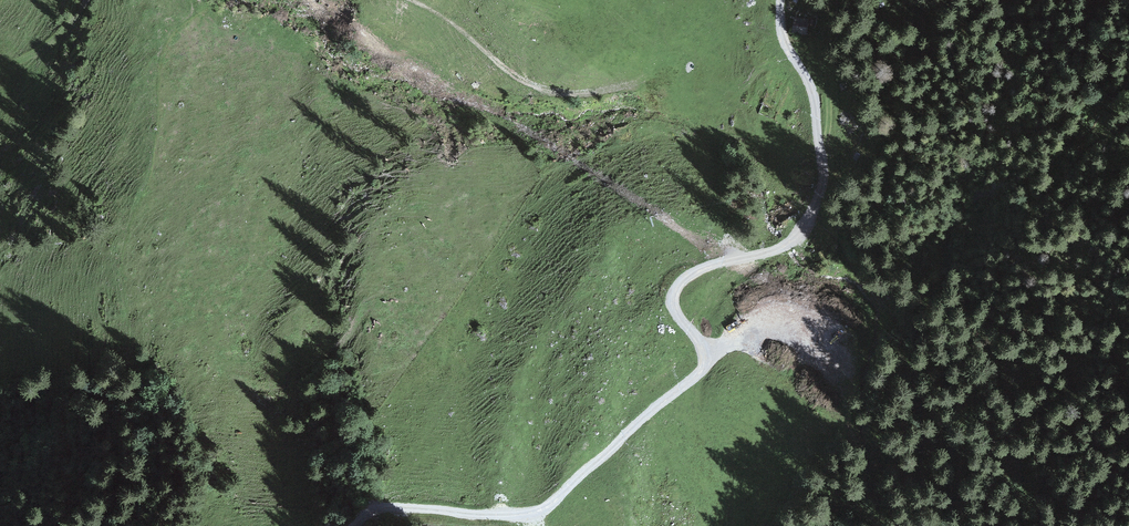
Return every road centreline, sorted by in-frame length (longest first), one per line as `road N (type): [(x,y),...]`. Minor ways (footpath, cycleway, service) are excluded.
road 1 (track): [(355,525),(371,514),(426,504),(533,519),(552,508),(579,470),(706,369),(707,349),(673,305),(680,282),(783,249),(812,220),(820,148)]
road 2 (track): [(619,90),(539,89),(413,0)]
road 3 (track): [(782,0),(781,35),(814,100),(820,148)]

